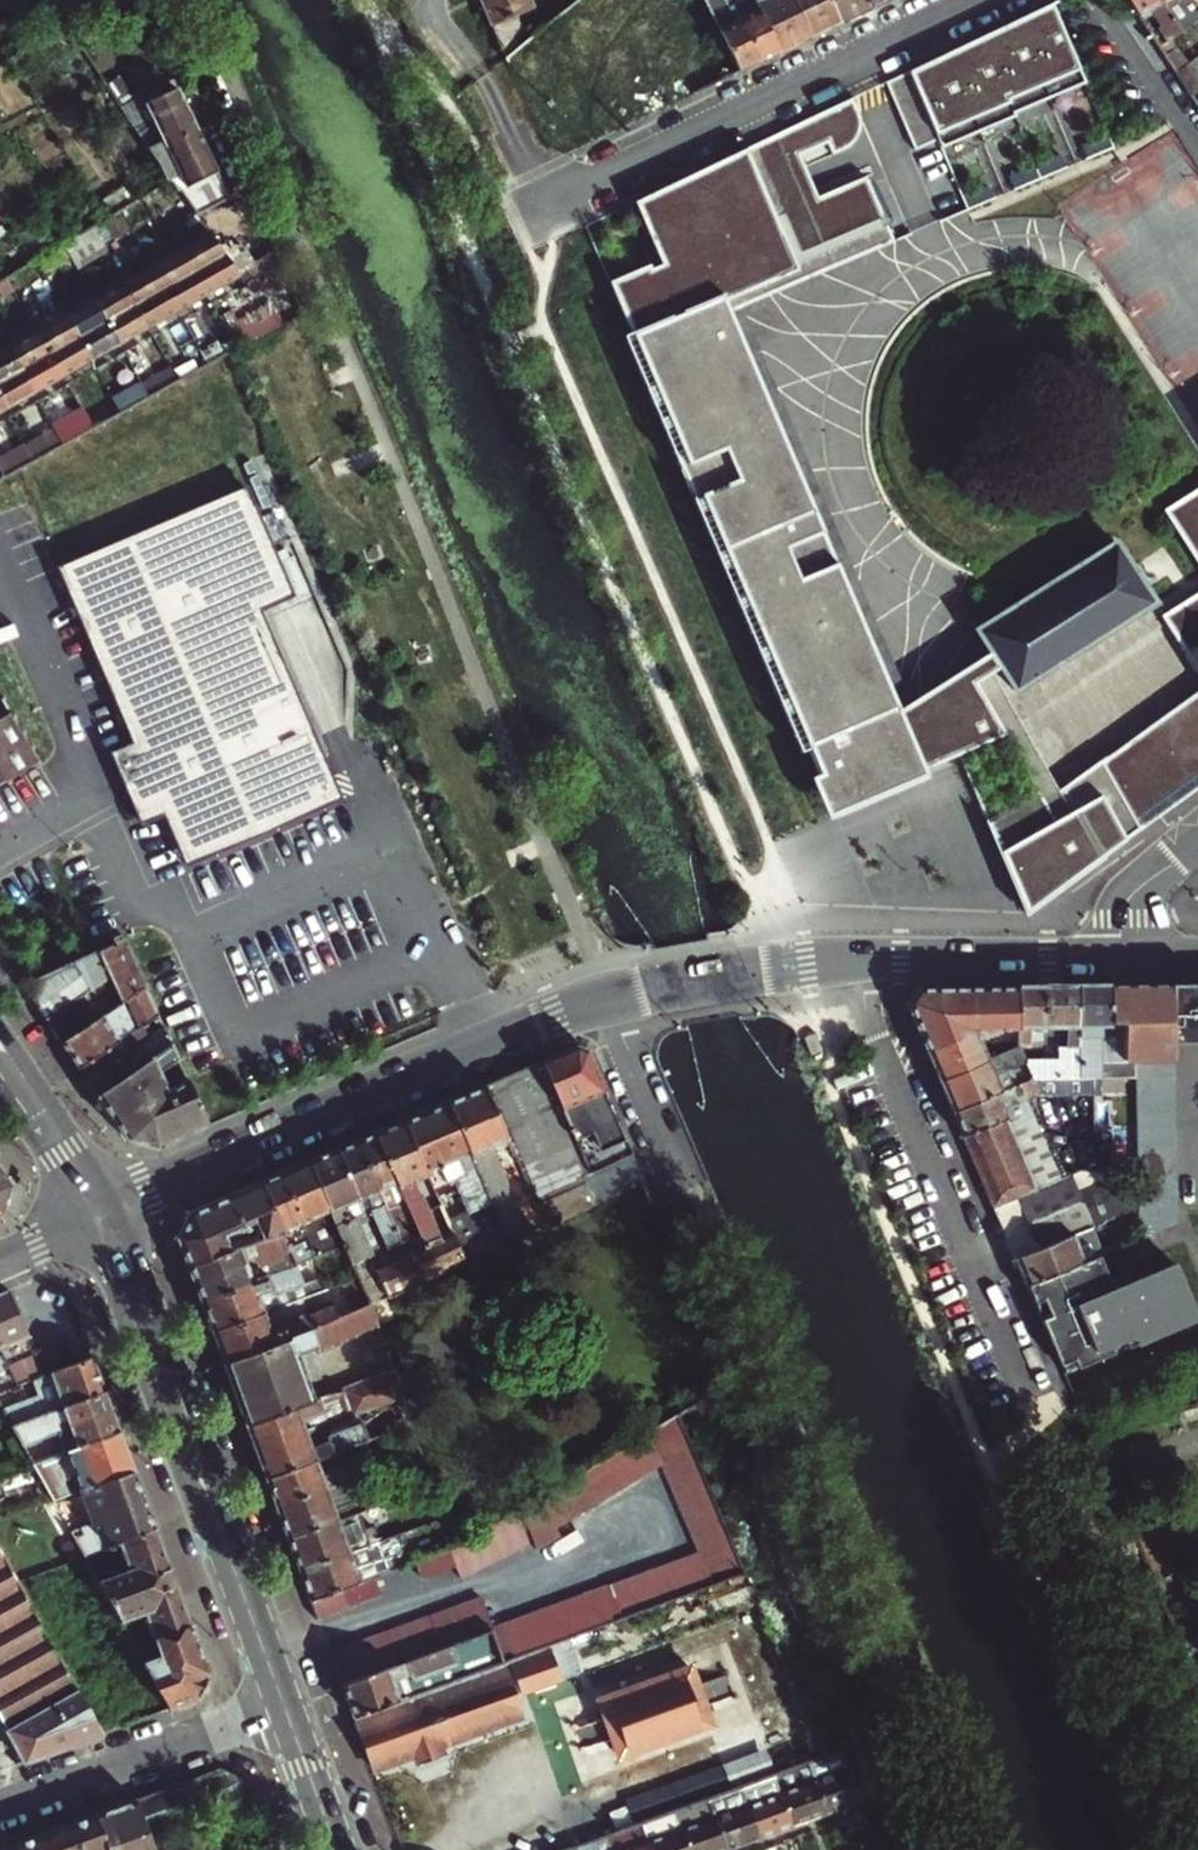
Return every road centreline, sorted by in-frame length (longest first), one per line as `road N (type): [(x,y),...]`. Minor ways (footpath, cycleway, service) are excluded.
road 1 (residential): [(115,1203),(604,995)]
road 2 (residential): [(520,221),(976,0)]
road 3 (residential): [(855,954),(867,1014),(1040,1415)]
road 4 (secondary): [(220,1532),(202,1427),(115,1203)]
road 5 (secondary): [(80,1219),(166,1438),(220,1532)]
road 6 (residential): [(284,1705),(0,1811)]
road 7 (residential): [(855,954),(1122,951)]
road 8 (residential): [(604,995),(855,954)]
road 9 (secondary): [(115,1203),(0,1023)]
road 10 (residential): [(604,995),(684,1188)]
road 11 (secondary): [(220,1532),(284,1705)]
road 12 (secondary): [(0,1088),(80,1219)]
road 13 (secondary): [(284,1705),(337,1849)]
road 14 (residential): [(1122,951),(1128,902),(1197,837)]

